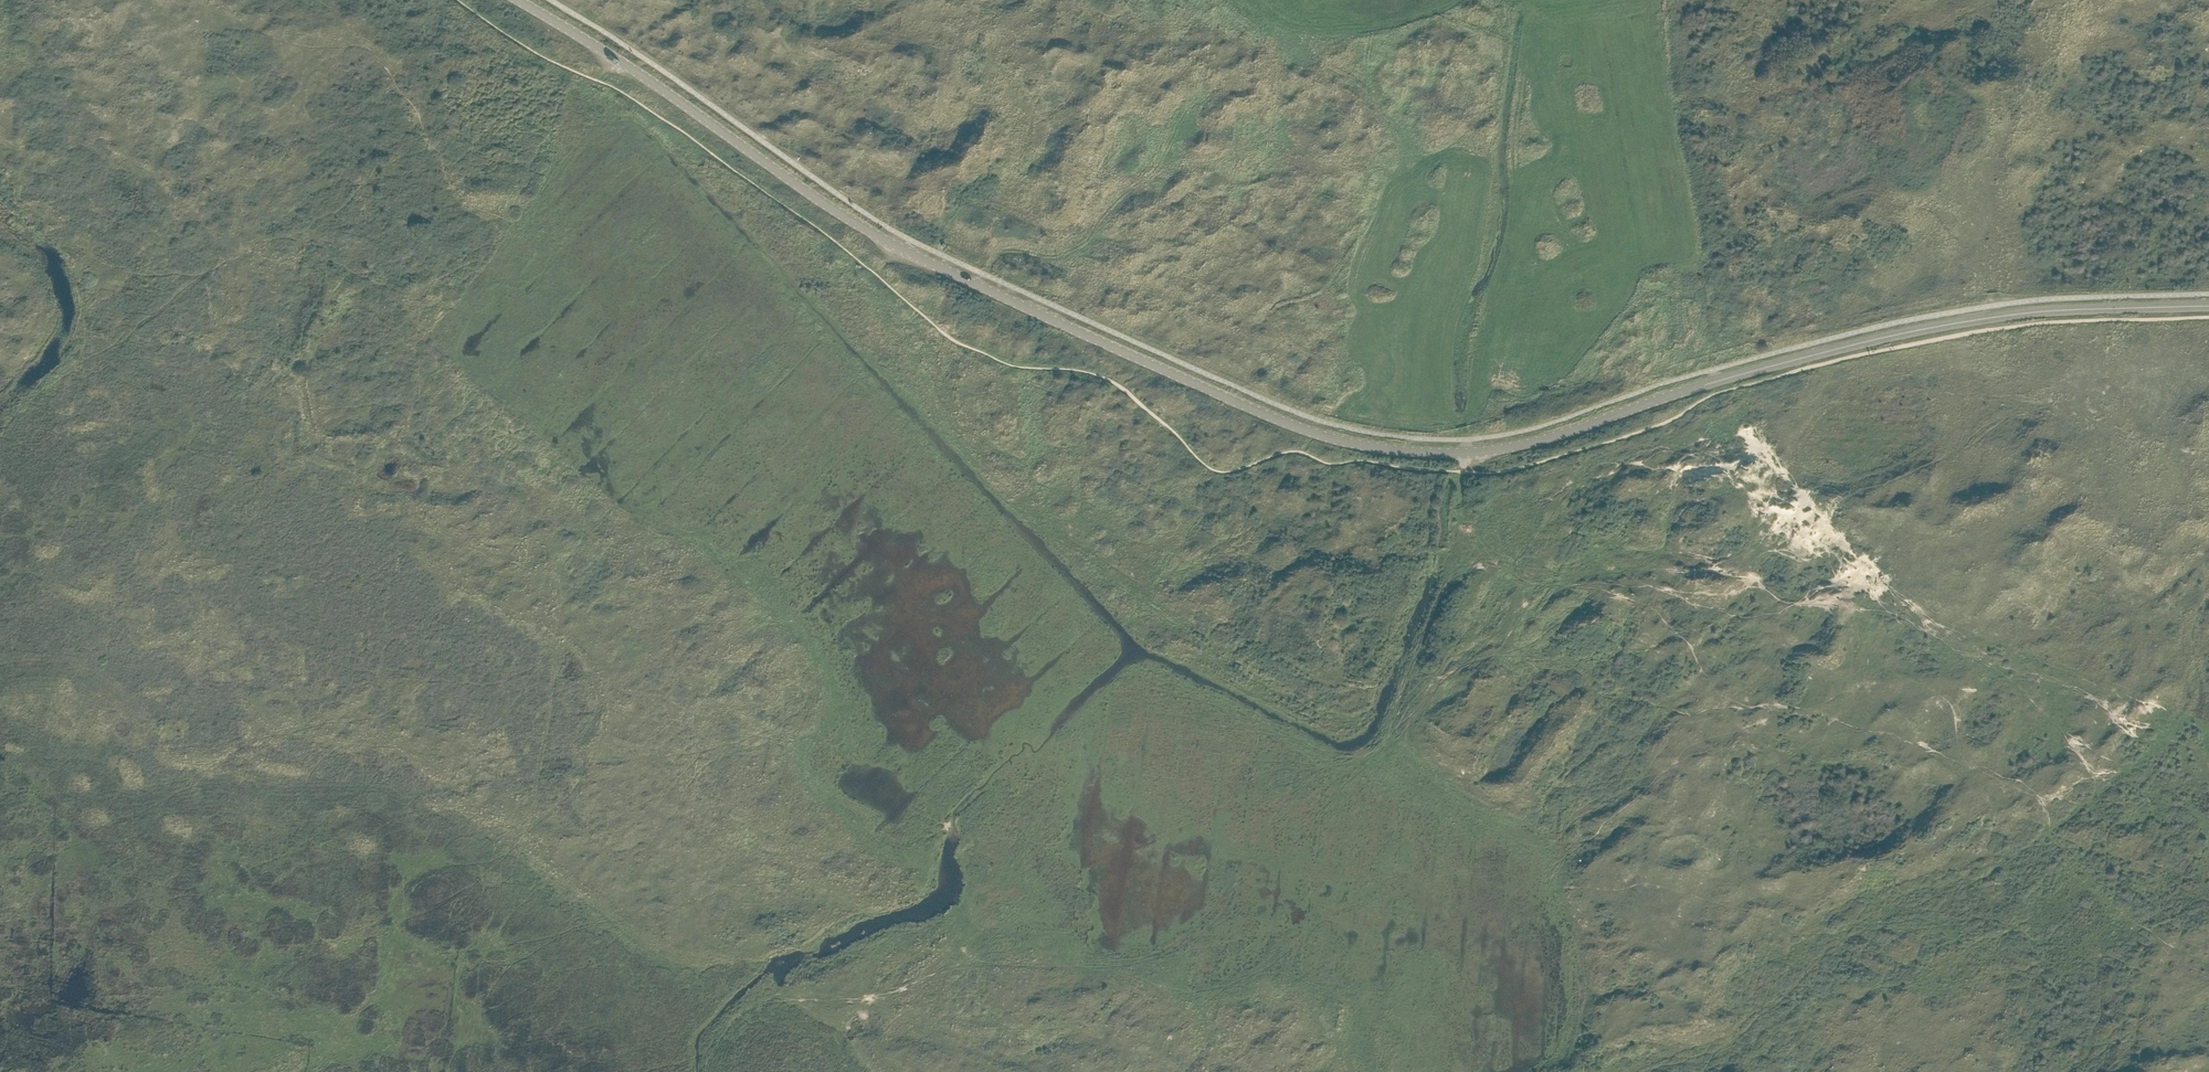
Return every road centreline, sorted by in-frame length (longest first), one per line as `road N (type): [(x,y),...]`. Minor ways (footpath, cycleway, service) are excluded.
road 1 (unclassified): [(2208,306),(1967,321),(1699,386),(1507,448),(1376,447),(1296,427),(943,269),(827,205),(516,0)]

